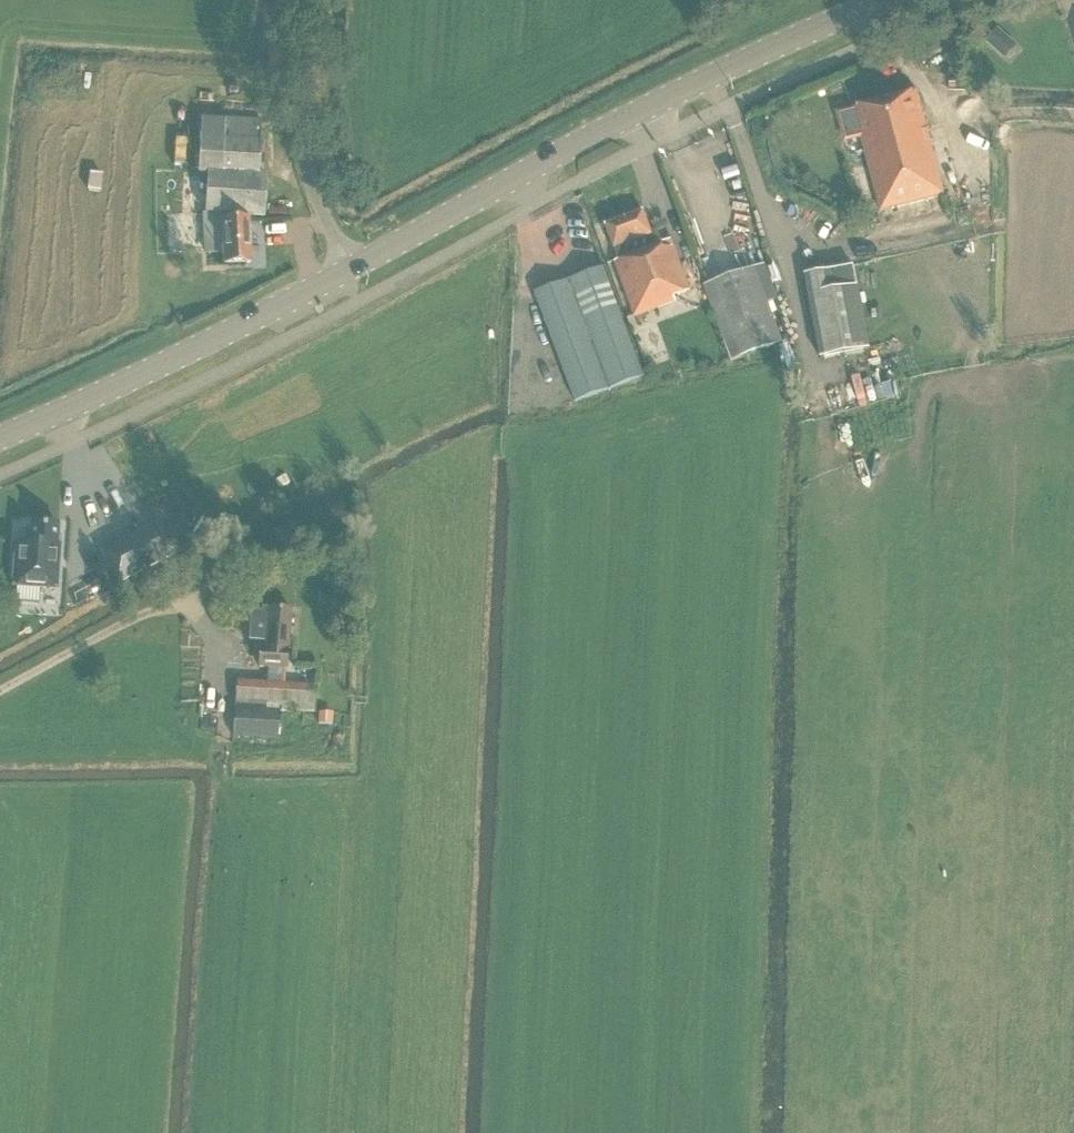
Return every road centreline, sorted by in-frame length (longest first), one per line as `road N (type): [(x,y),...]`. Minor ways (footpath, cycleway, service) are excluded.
road 1 (tertiary): [(351,274),(756,53),(886,0)]
road 2 (tertiary): [(0,441),(351,274)]
road 3 (unclassified): [(351,274),(300,154),(303,0)]

